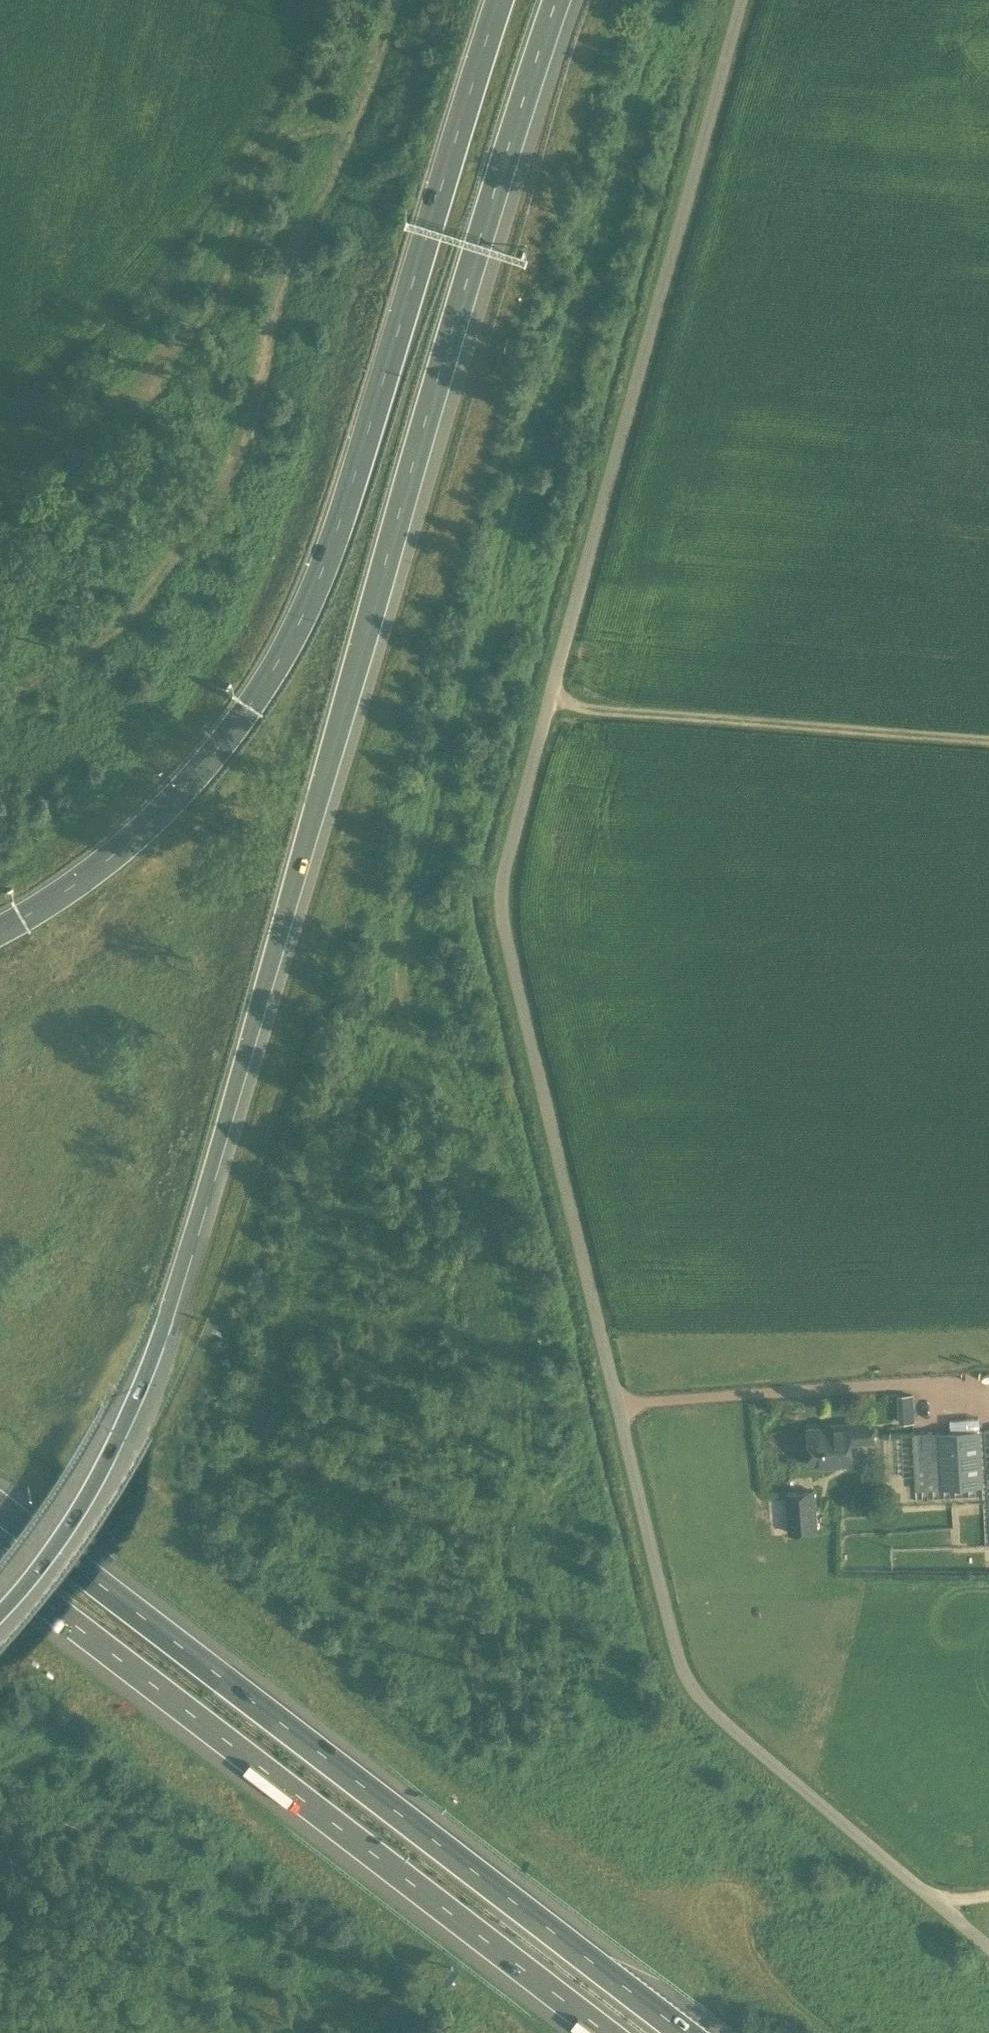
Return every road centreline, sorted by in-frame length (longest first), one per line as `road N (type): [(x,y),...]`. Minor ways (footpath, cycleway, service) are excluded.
road 1 (unclassified): [(988,1948),(723,1721),(687,1680),(501,914),(516,825),(741,0)]
road 2 (motorway): [(0,1611),(102,1466),(166,1316),(556,0)]
road 3 (motorway): [(499,0),(346,502),(282,656),(243,716),(163,810),(112,856),(0,930)]
road 4 (motorway): [(683,2032),(0,1508)]
road 5 (motorway): [(0,1568),(604,2032)]
road 6 (track): [(549,701),(988,740)]

